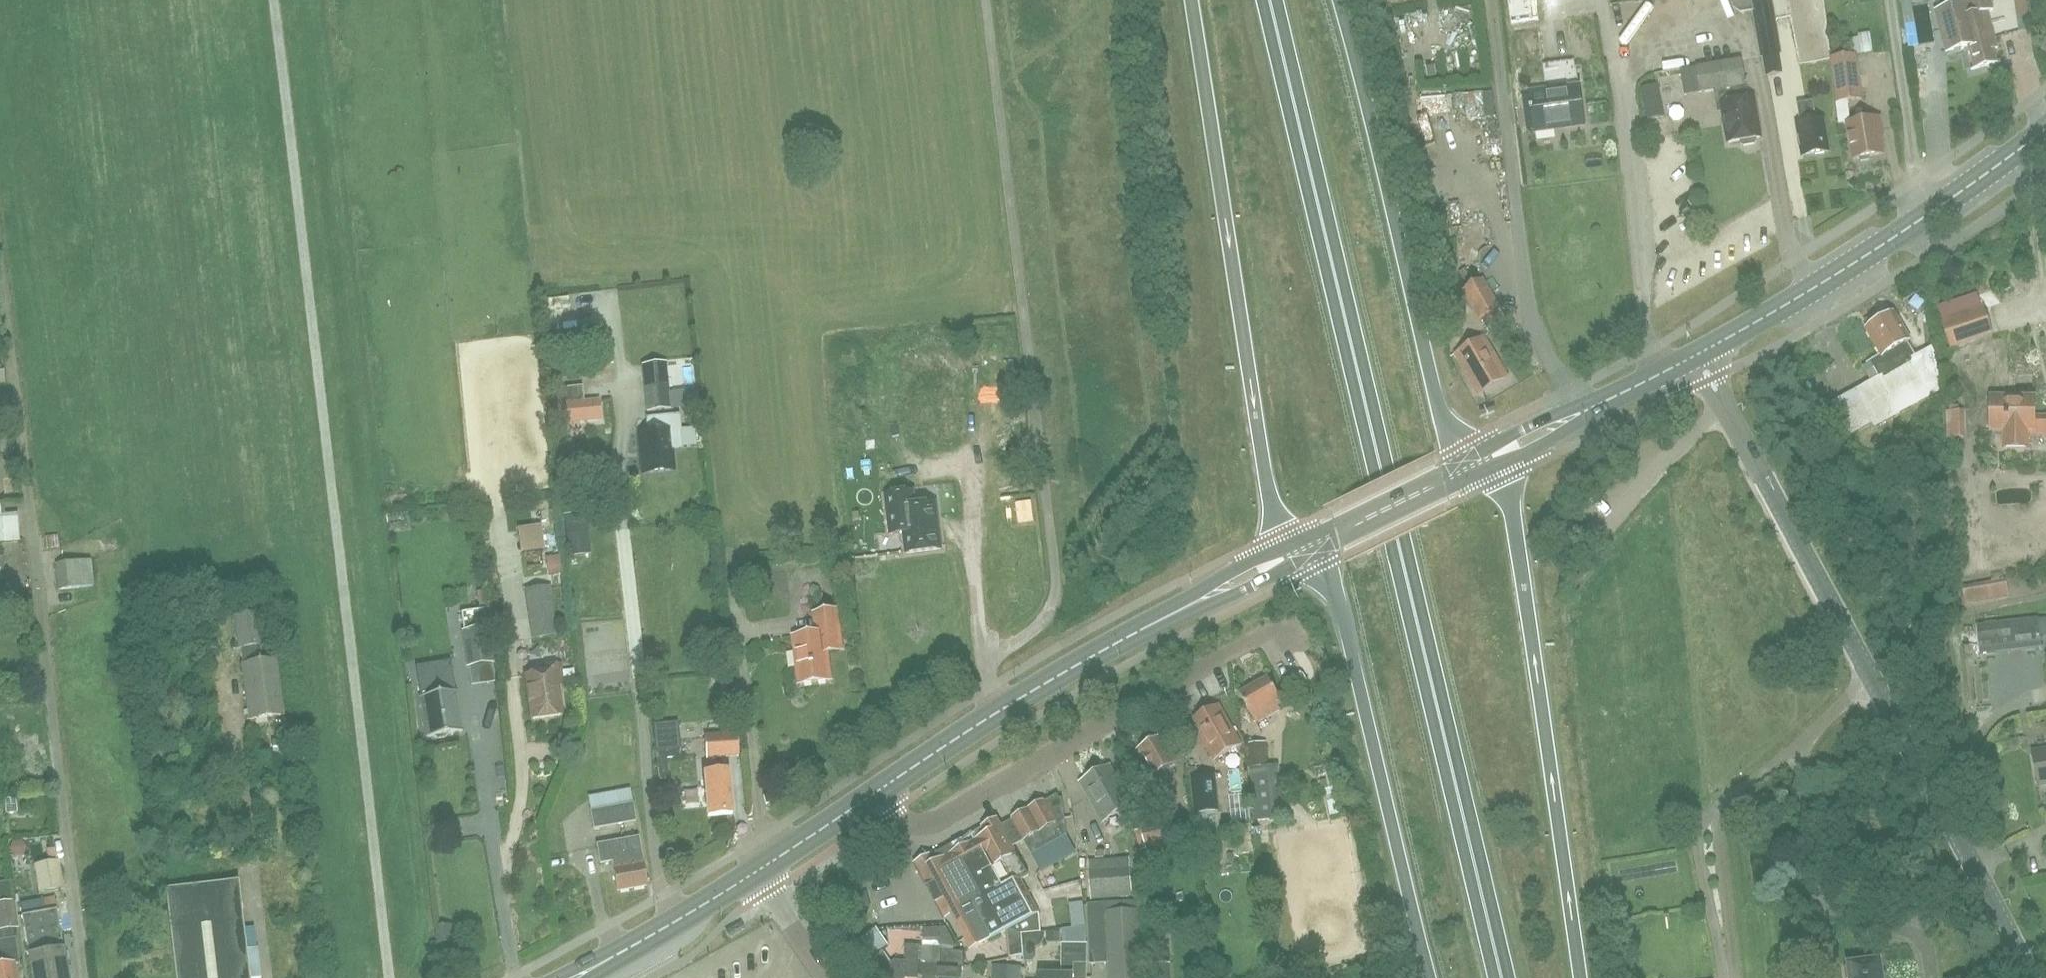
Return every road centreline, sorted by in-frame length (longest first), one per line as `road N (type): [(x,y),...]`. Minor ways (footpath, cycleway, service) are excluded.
road 1 (trunk): [(1504,977),(1270,0)]
road 2 (unclassified): [(1004,709),(991,686),(991,659),(1059,603),(986,0)]
road 3 (trunk): [(1190,0),(1269,492),(1290,555)]
road 4 (trunk): [(1581,977),(1513,513),(1493,456)]
road 5 (trunk): [(1466,469),(1435,394),(1332,0)]
road 6 (trunk): [(1312,544),(1340,606),(1431,977)]
road 7 (residential): [(1585,412),(1545,352),(1529,309),(1491,0)]
road 8 (unclassified): [(1725,977),(1710,827),(1871,674)]
road 9 (unclassified): [(1871,674),(1697,354)]
road 10 (unclassified): [(2033,977),(1871,674)]
road 11 (primary): [(1004,709),(1290,555)]
road 12 (primary): [(761,871),(1004,709)]
road 13 (primary): [(1697,354),(1919,217)]
road 14 (residential): [(1919,217),(1892,0)]
road 15 (primary): [(573,977),(761,871)]
road 16 (primary): [(1312,544),(1466,469)]
road 17 (primary): [(1919,217),(2045,127)]
road 18 (primary): [(1585,412),(1697,354)]
road 19 (unclassified): [(828,977),(761,871)]

